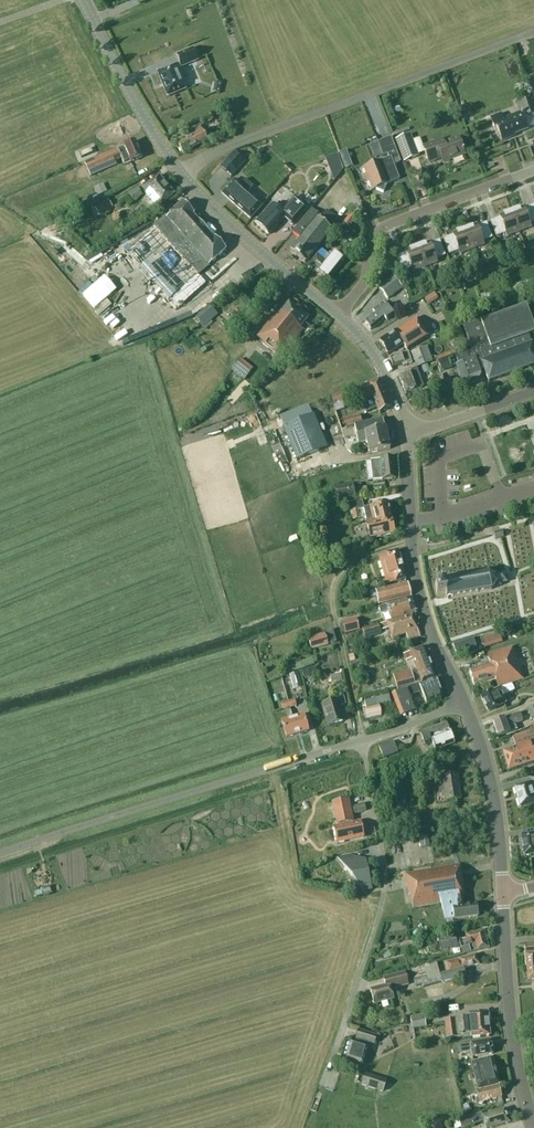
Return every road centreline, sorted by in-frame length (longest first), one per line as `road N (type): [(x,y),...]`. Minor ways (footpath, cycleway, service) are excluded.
road 1 (tertiary): [(337,315),(180,175),(82,0)]
road 2 (unclassified): [(0,853),(361,741)]
road 3 (residential): [(323,1087),(382,899),(382,854),(361,741)]
road 4 (tertiary): [(464,702),(419,590),(406,431)]
road 5 (residential): [(337,315),(364,282),(380,229),(533,169)]
road 6 (track): [(360,735),(334,586),(354,561),(412,542)]
road 7 (tertiary): [(533,1124),(512,1035),(502,891)]
road 8 (tertiary): [(502,891),(491,782),(464,702)]
road 9 (tertiary): [(406,431),(375,354),(337,315)]
road 10 (tertiary): [(406,431),(533,391)]

